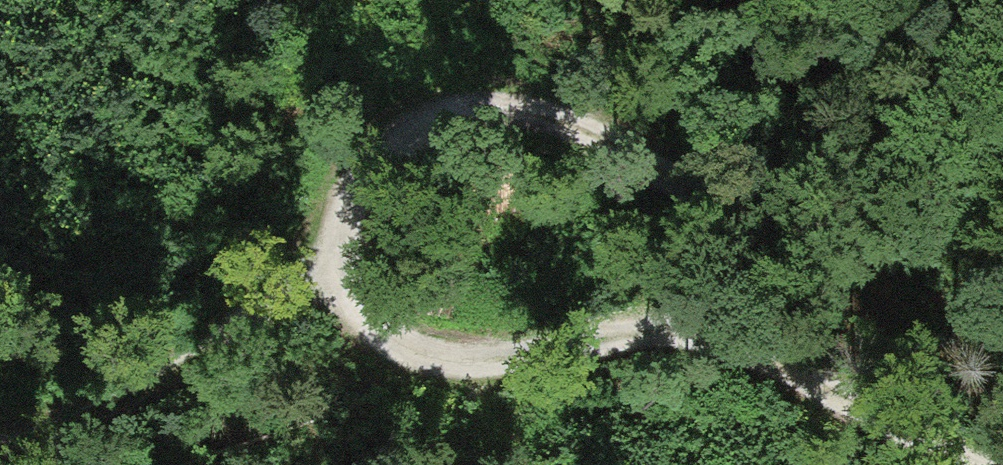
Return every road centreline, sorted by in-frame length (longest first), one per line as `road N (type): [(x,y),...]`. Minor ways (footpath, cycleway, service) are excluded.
road 1 (track): [(975,464),(831,386),(665,330),(457,361),(370,320),(338,259),(353,206),(398,141),(486,117),(563,124),(766,233),(873,230),(953,189),(1002,142)]
road 2 (track): [(338,259),(235,321),(0,436)]

